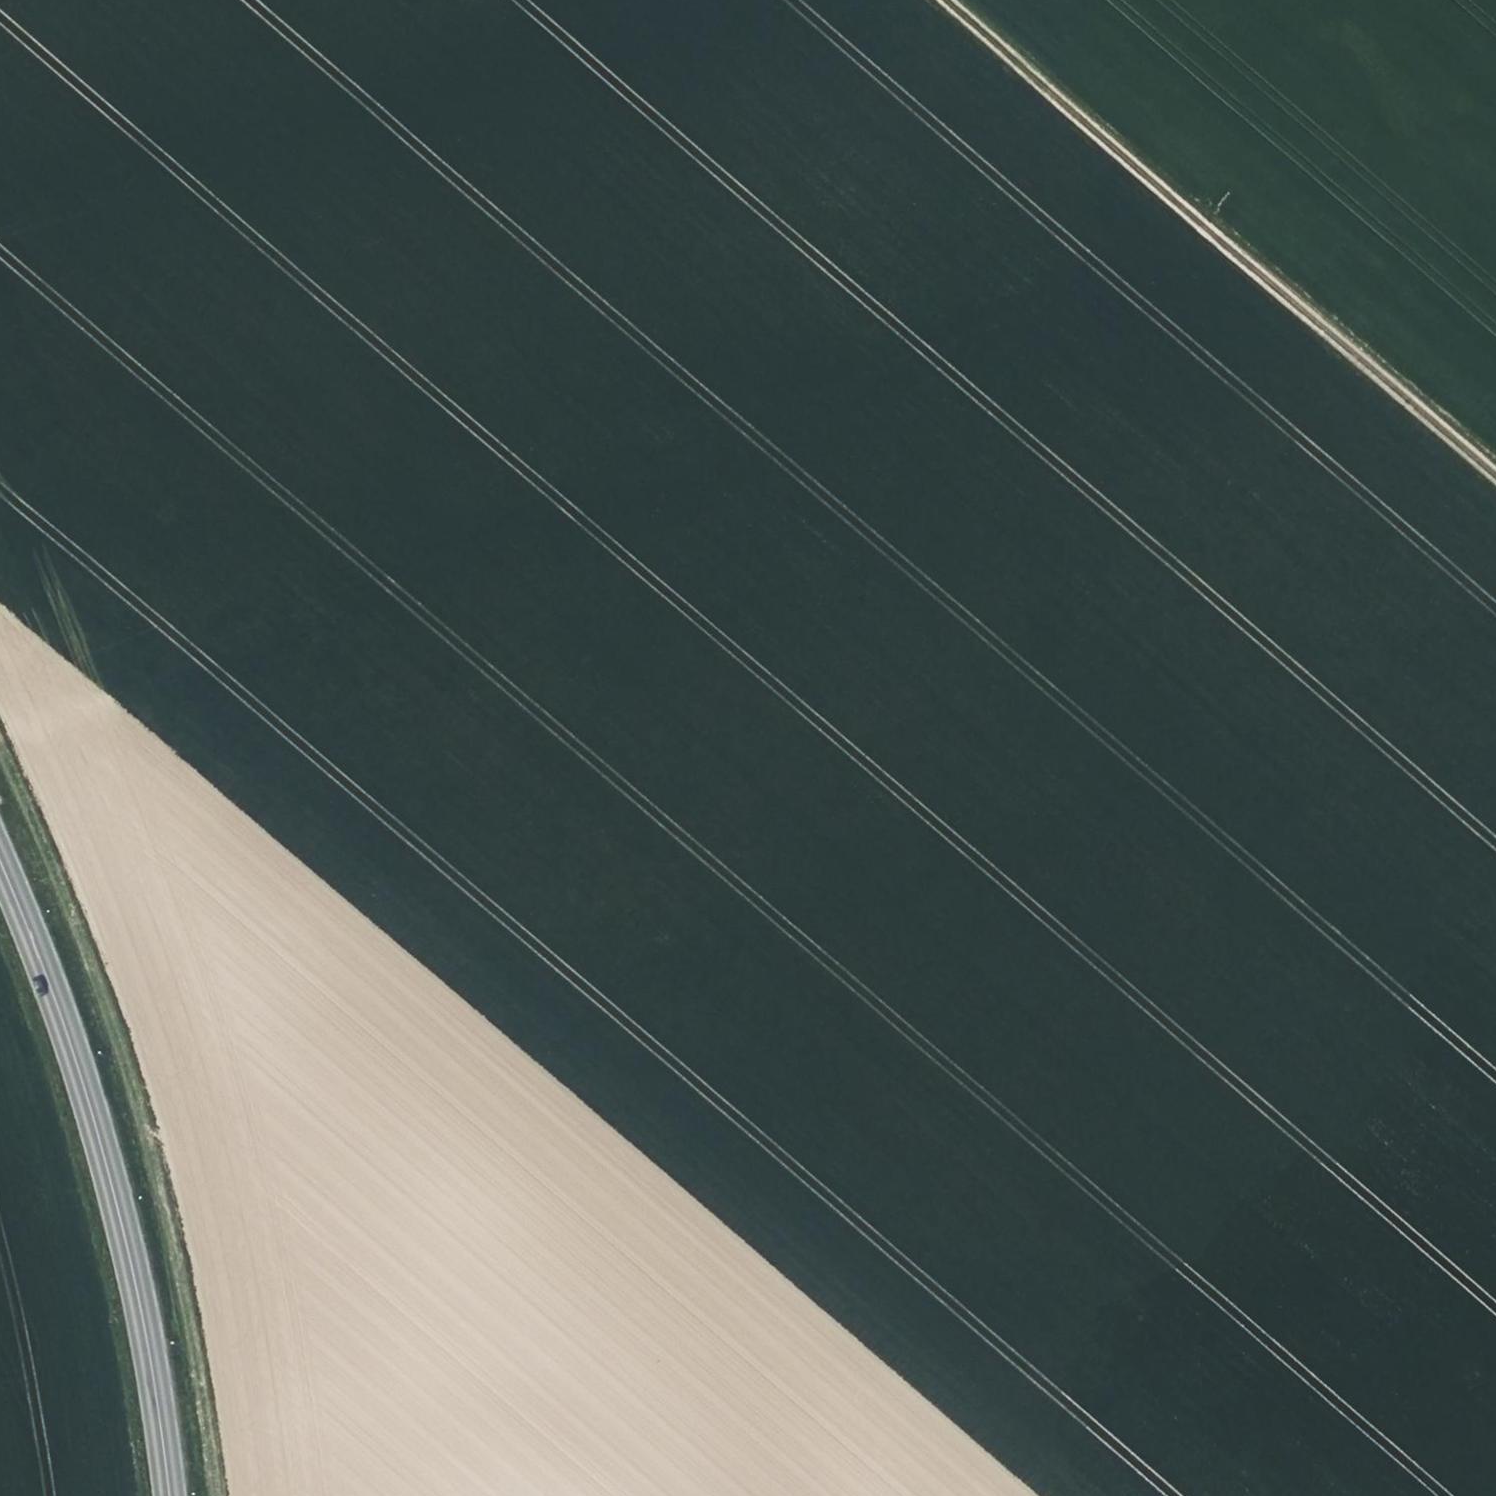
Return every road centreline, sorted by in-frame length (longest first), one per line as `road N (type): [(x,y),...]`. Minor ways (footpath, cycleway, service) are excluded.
road 1 (track): [(0,740),(1206,223)]
road 2 (secondary): [(162,1495),(111,1223),(40,984),(0,883)]
road 3 (track): [(1206,223),(1437,123),(1440,82),(1492,0)]
road 4 (track): [(1206,223),(1495,475)]
road 5 (track): [(946,0),(1206,223)]

